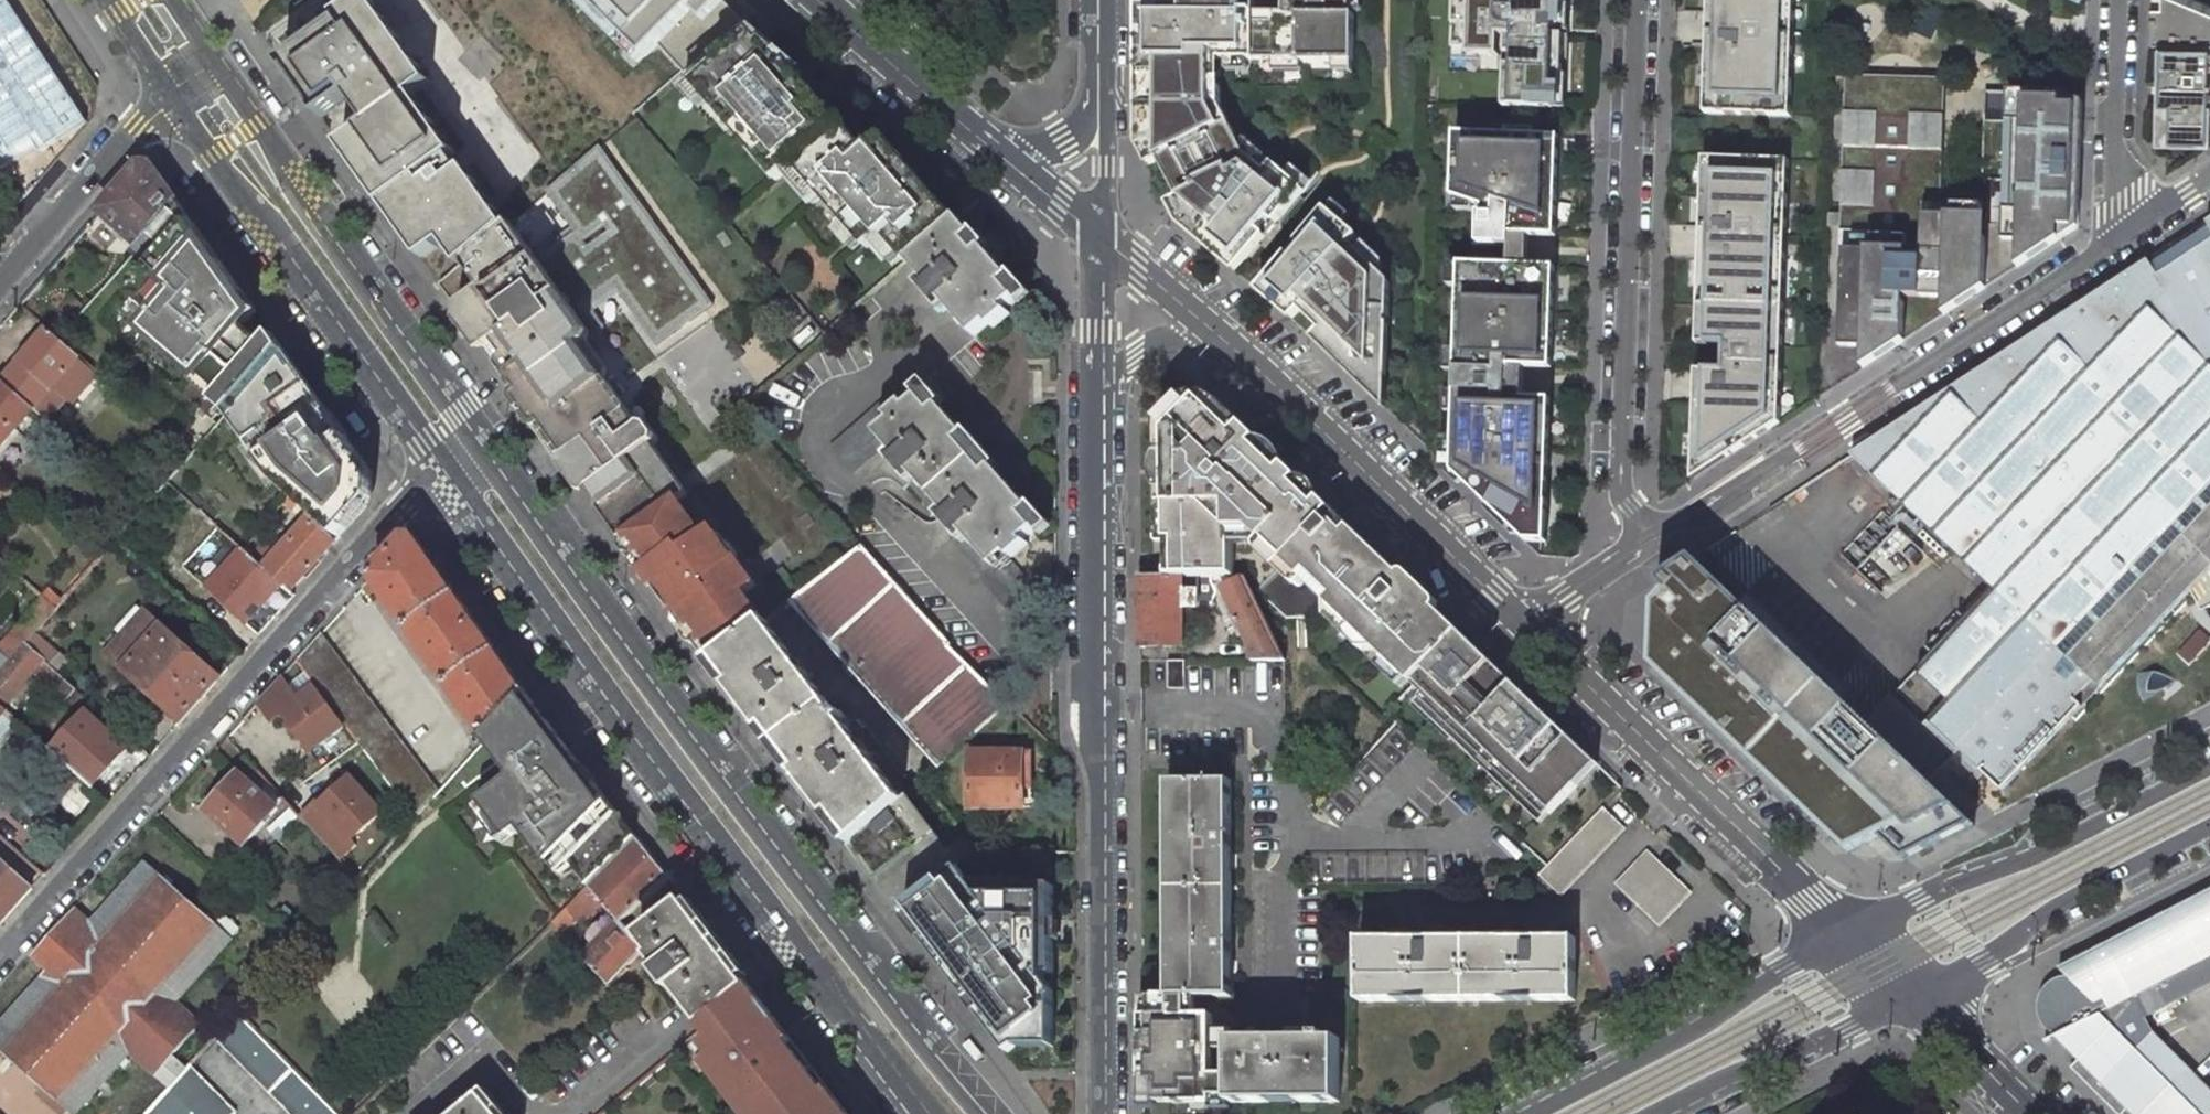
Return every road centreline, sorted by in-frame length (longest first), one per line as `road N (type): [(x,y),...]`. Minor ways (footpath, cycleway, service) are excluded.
road 1 (secondary): [(987,1113),(654,687),(484,440)]
road 2 (secondary): [(441,474),(914,1113)]
road 3 (residential): [(0,953),(441,474)]
road 4 (residential): [(1104,1113),(1095,462)]
road 5 (unclassified): [(2112,243),(1647,542)]
road 6 (unclassified): [(1647,542),(1619,478),(1635,0)]
road 7 (secondary): [(177,96),(441,474)]
road 8 (secondary): [(484,440),(215,69)]
road 9 (tertiary): [(1526,618),(1844,936)]
road 10 (tertiary): [(1214,335),(1526,618)]
road 11 (tertiary): [(2209,766),(1844,936)]
road 12 (tertiary): [(1844,936),(1532,1113)]
road 13 (tertiary): [(1912,1001),(1985,966),(2047,912),(2209,828)]
road 14 (tertiary): [(1655,1113),(1912,1001)]
road 15 (residential): [(0,283),(135,127),(177,96)]
road 16 (residential): [(2120,0),(2112,243)]
road 17 (residential): [(1095,462),(1095,235)]
road 18 (tertiary): [(984,146),(815,0)]
road 19 (residential): [(1095,462),(1105,380),(1166,338),(1214,335)]
road 20 (tertiary): [(1912,1001),(2031,1113)]
road 21 (residential): [(1095,235),(1106,178),(1099,78)]
road 22 (tertiary): [(1095,235),(1214,335)]
road 23 (residential): [(1099,78),(1085,121),(1063,139),(1031,150),(984,146)]
road 24 (unclassified): [(1647,542),(1526,618)]
road 25 (tertiary): [(984,146),(1095,235)]

